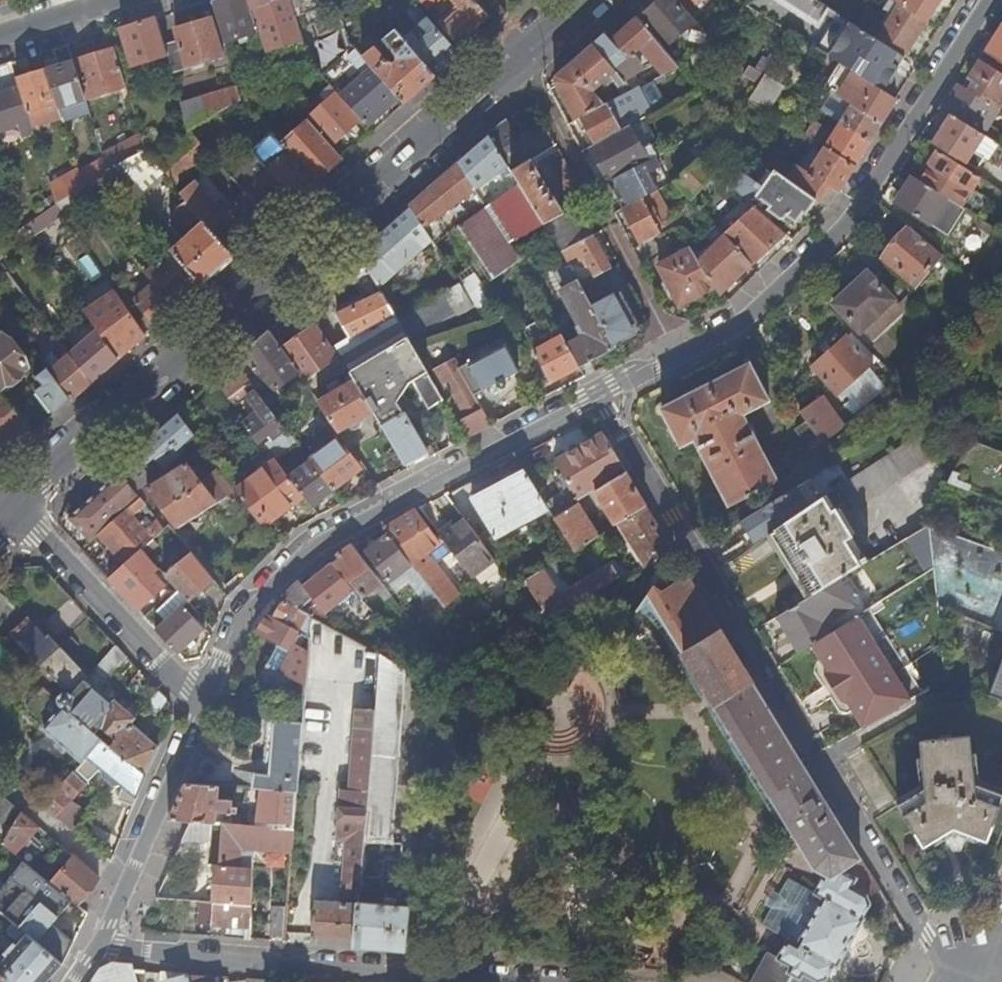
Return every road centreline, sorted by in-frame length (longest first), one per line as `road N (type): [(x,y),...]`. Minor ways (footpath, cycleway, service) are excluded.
road 1 (tertiary): [(581,0),(14,512)]
road 2 (residential): [(602,391),(764,308),(818,263),(880,191),(990,0)]
road 3 (residential): [(202,713),(241,611),(323,537),(602,391)]
road 4 (residential): [(756,656),(959,981)]
road 5 (residential): [(466,981),(105,943)]
road 6 (residential): [(202,713),(14,512)]
road 7 (residential): [(602,391),(727,610)]
road 8 (residential): [(105,943),(202,713)]
road 9 (residential): [(0,40),(126,0)]

